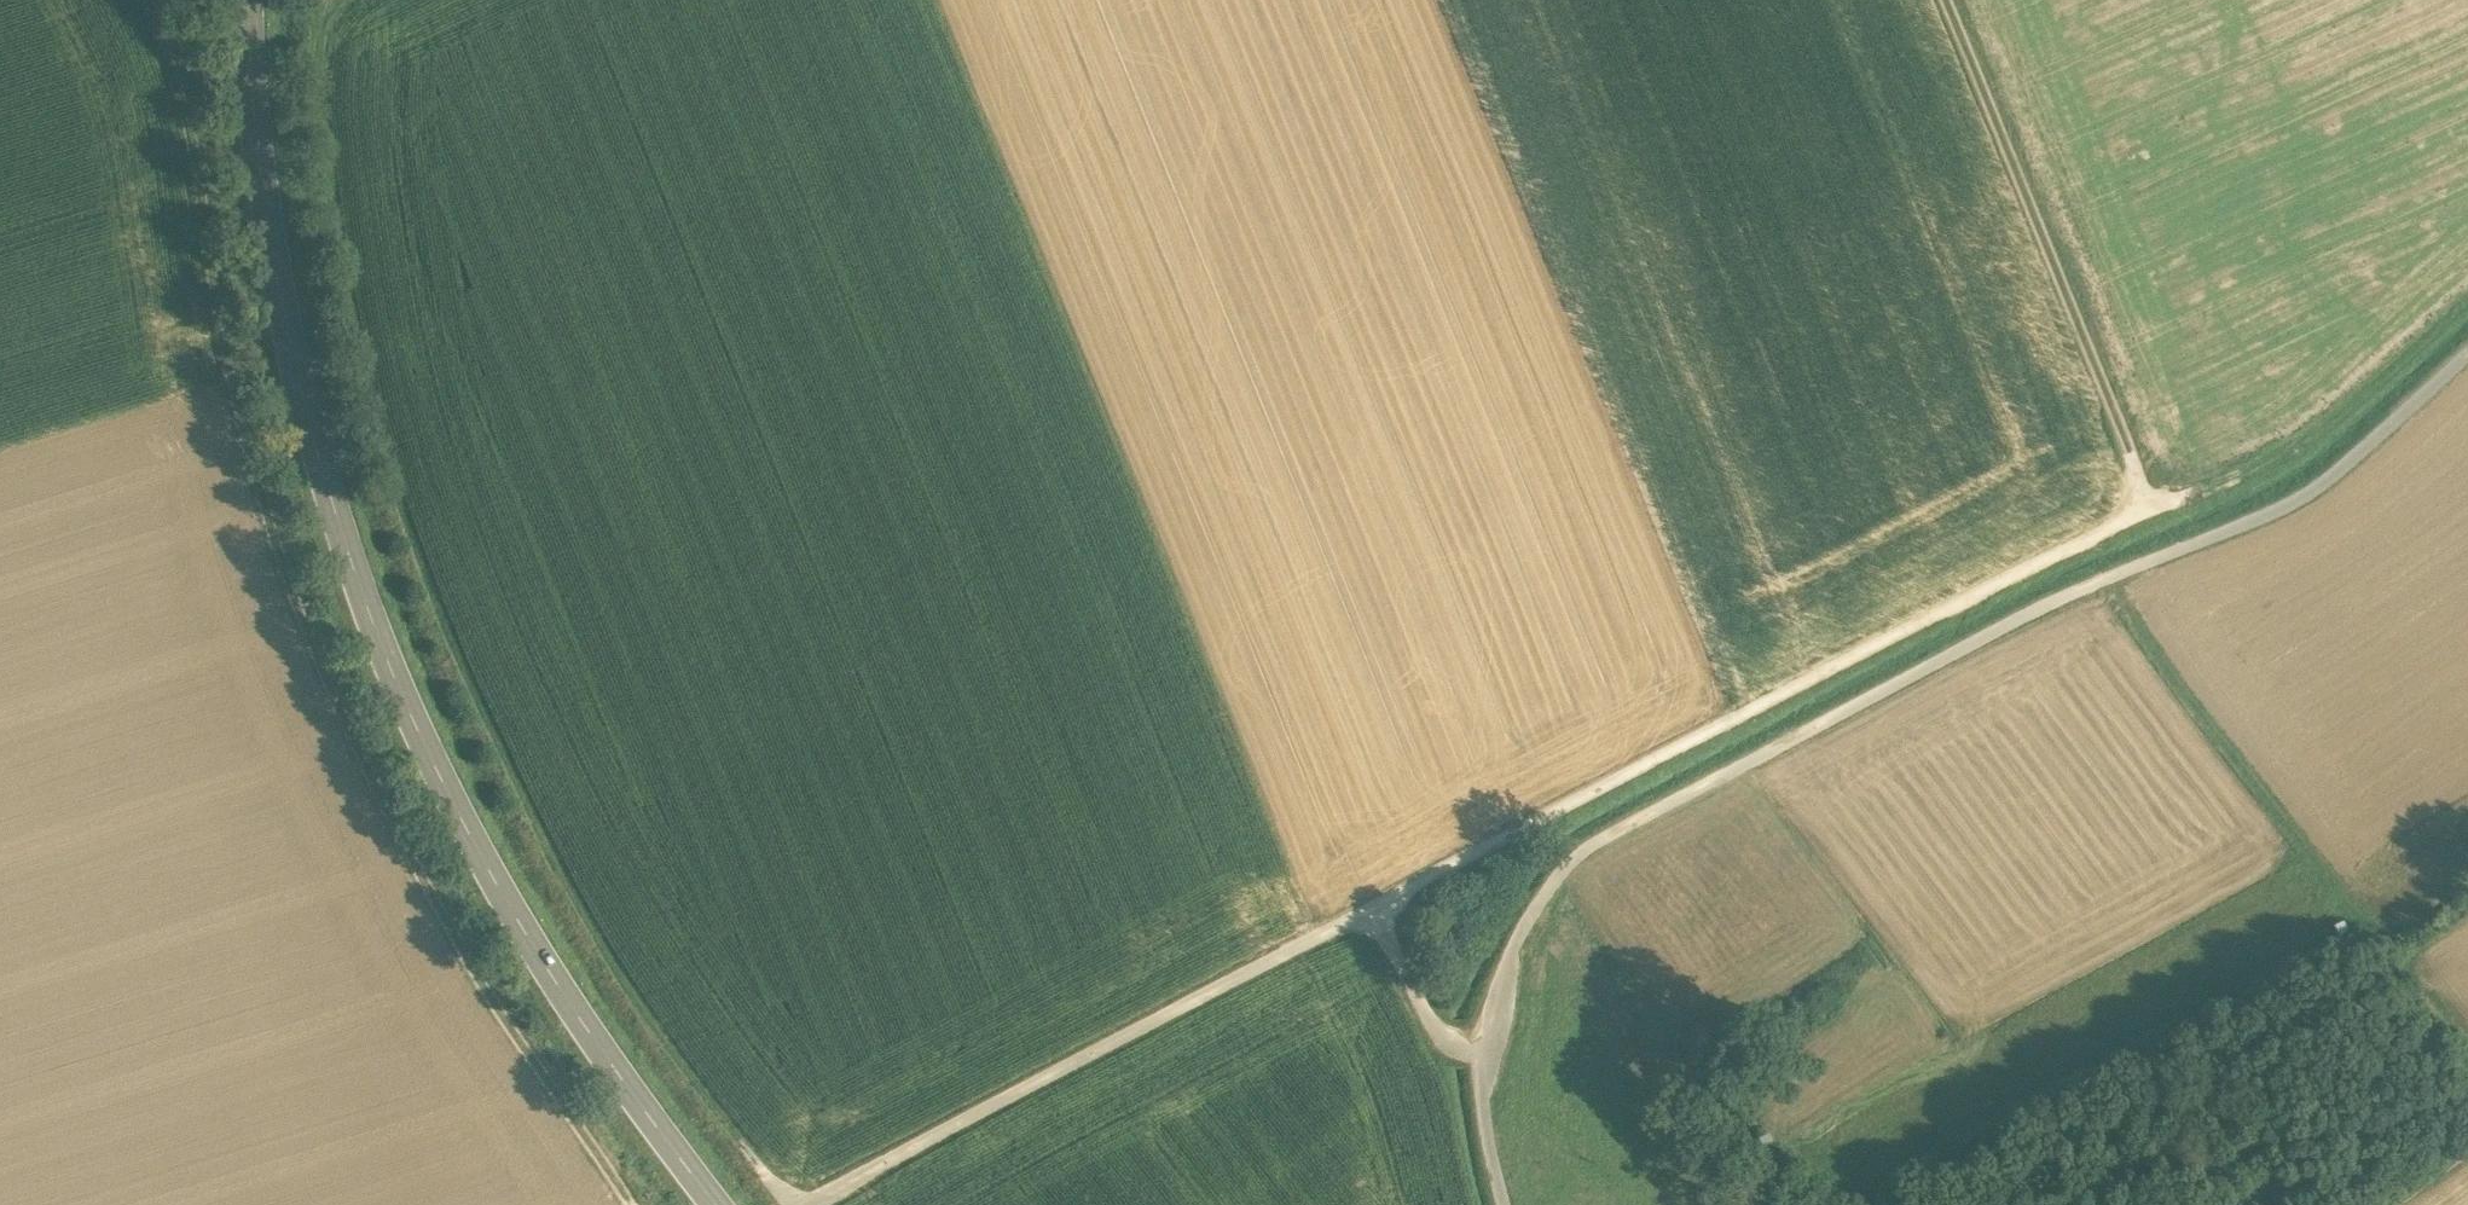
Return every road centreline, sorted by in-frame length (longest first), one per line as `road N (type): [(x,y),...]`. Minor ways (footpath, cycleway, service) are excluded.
road 1 (track): [(2467,299),(2293,452),(2155,508),(1749,709),(817,1204)]
road 2 (track): [(2467,363),(2325,489),(2059,601),(1565,864),(1524,927),(1482,1070),(1501,1204)]
road 3 (track): [(365,0),(334,16),(337,111),(384,407),(428,560),(533,811),(602,949),(732,1133),(794,1204)]
road 4 (secondary): [(711,1204),(623,1088),(536,943),(434,750),(391,648),(321,417),(284,227),(266,0)]
road 5 (track): [(156,0),(202,121),(269,477),(339,689),(477,972),(627,1204)]
road 6 (track): [(2467,1039),(2108,581)]
road 7 (track): [(1951,0),(2155,508)]
road 8 (track): [(1367,912),(1433,1030),(1486,1050)]

